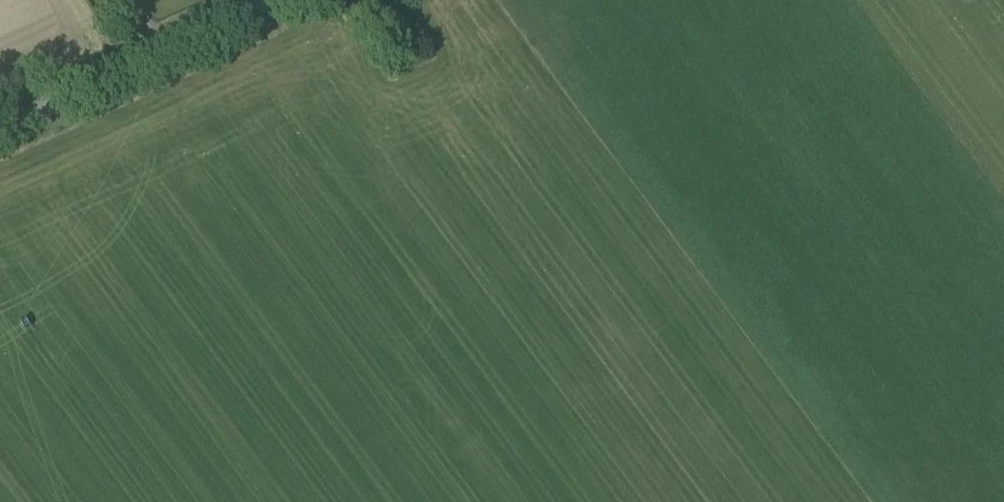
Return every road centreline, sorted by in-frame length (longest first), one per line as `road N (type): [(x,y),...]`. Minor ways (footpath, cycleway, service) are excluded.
road 1 (tertiary): [(0,132),(283,0)]

